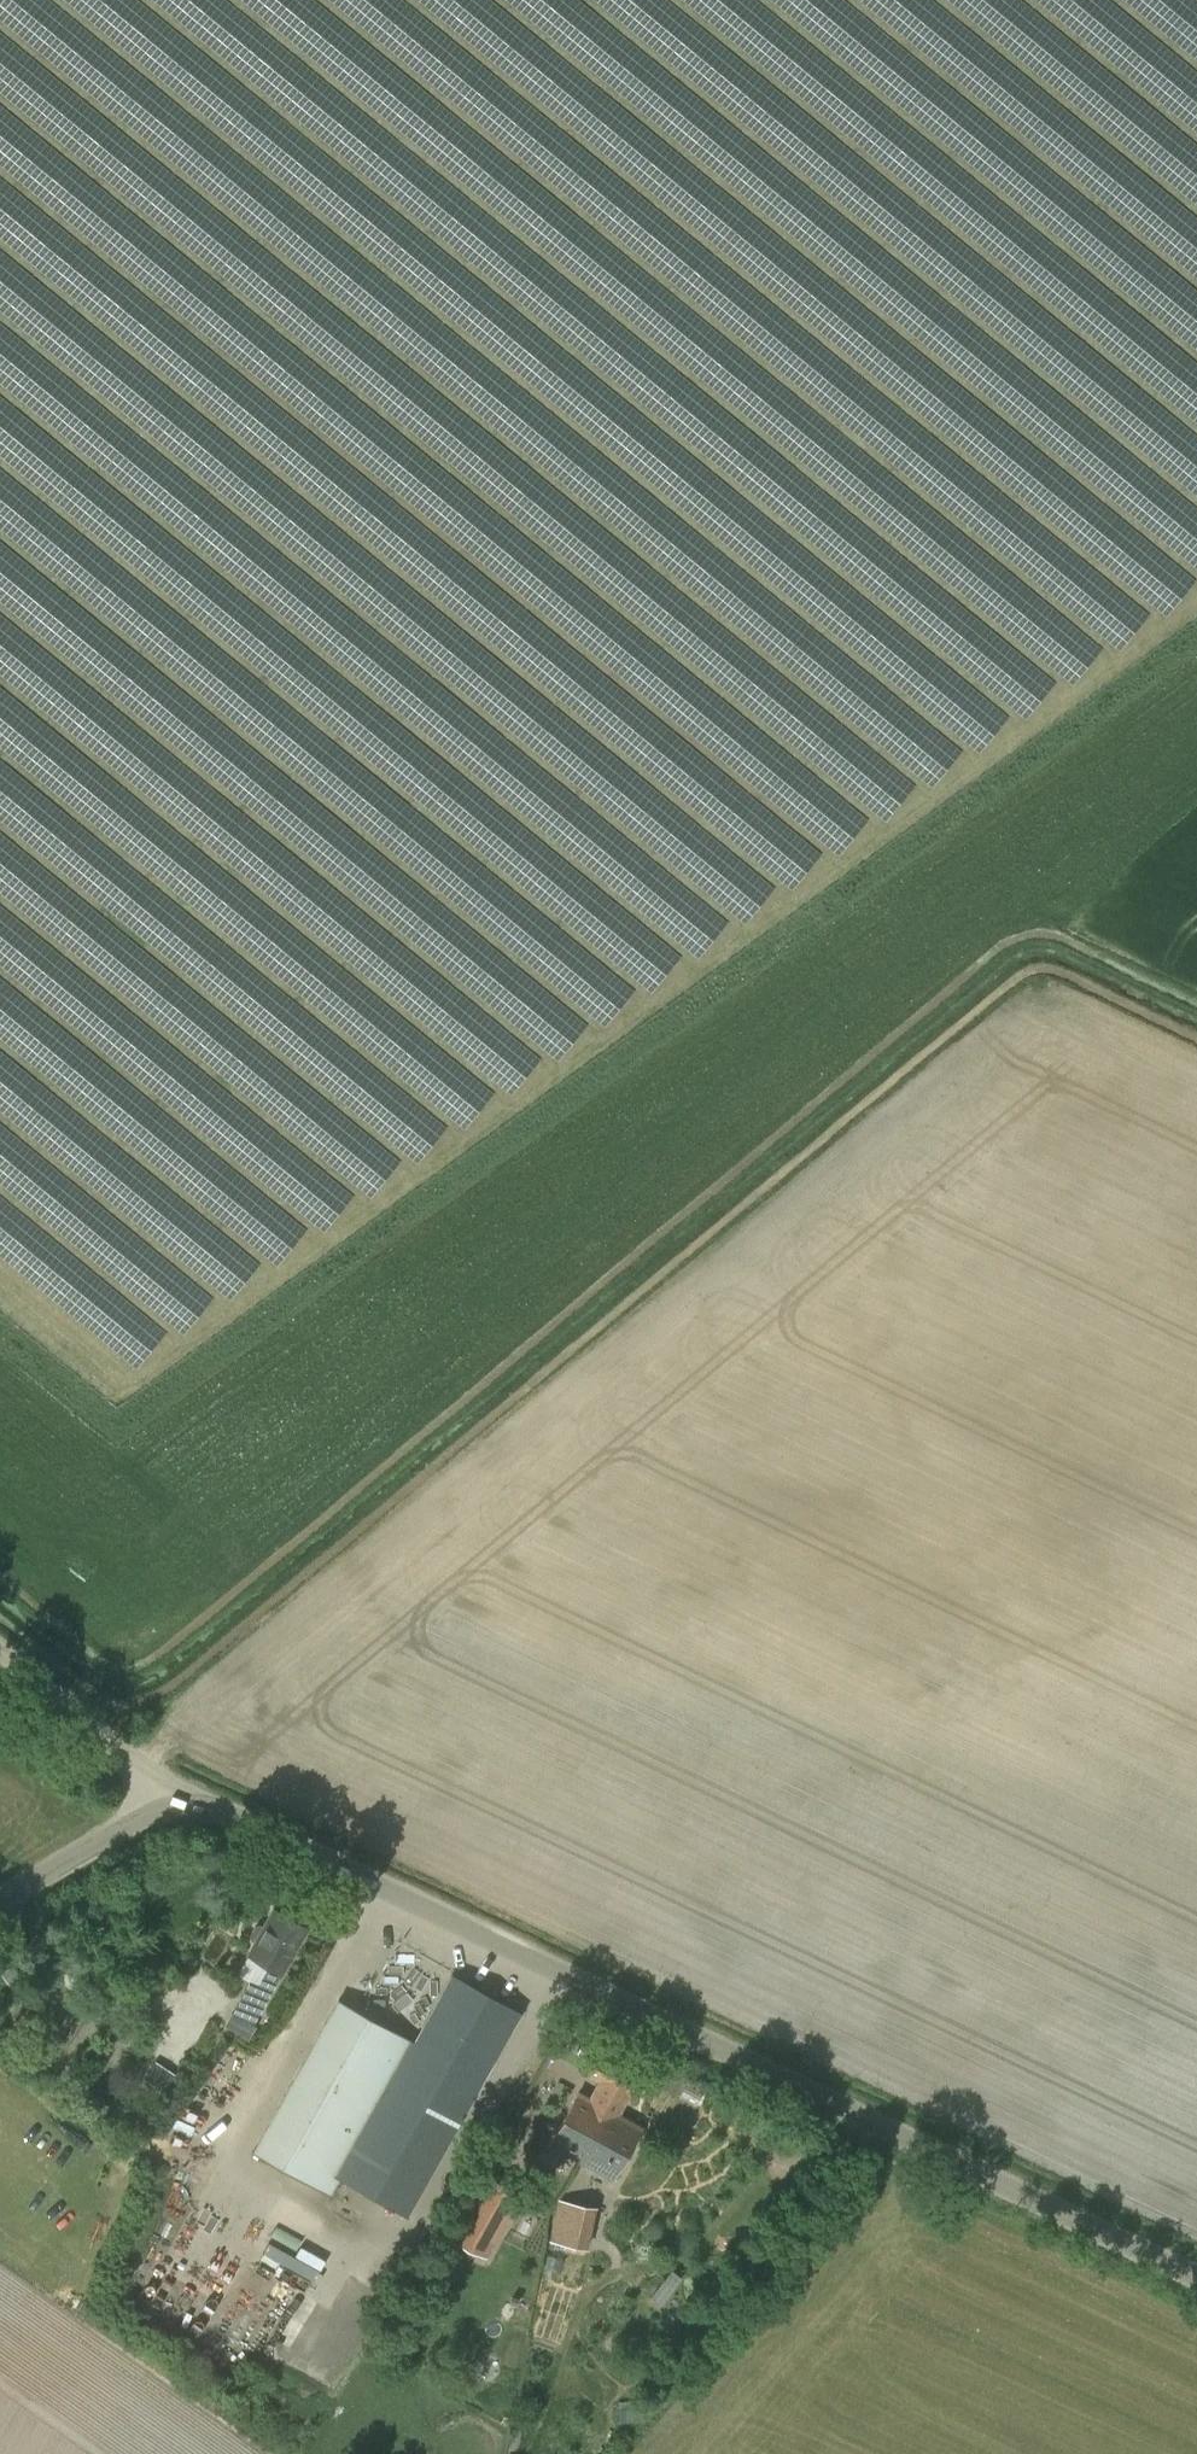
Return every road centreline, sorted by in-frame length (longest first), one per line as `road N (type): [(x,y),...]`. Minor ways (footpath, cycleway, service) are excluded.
road 1 (unclassified): [(1196,2278),(222,1811),(197,1803),(161,1809)]
road 2 (unclassified): [(161,1809),(133,1764),(0,1652)]
road 3 (unclassified): [(0,1899),(161,1809)]

